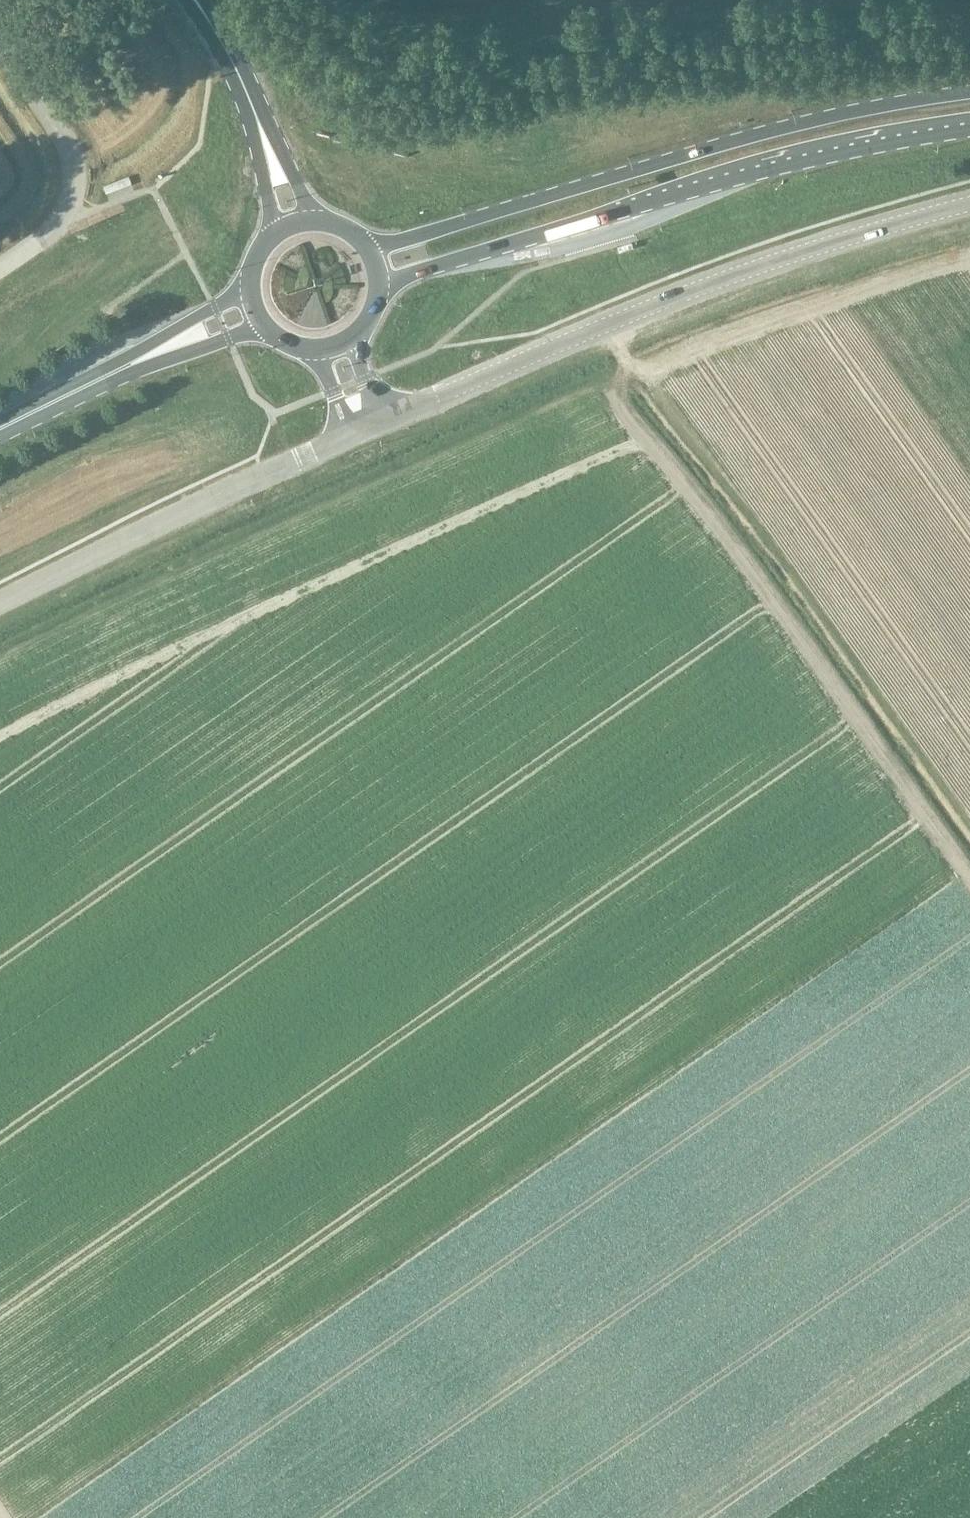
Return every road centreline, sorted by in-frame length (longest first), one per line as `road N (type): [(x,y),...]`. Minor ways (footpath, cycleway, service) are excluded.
road 1 (tertiary): [(969,203),(732,275),(368,427)]
road 2 (primary): [(969,96),(732,146),(419,238),(366,245)]
road 3 (primary): [(380,293),(441,266),(738,179),(969,131)]
road 4 (unclassified): [(0,601),(368,427)]
road 5 (unclassified): [(0,269),(67,213),(78,186),(66,138),(0,44)]
road 6 (primary): [(244,289),(55,401)]
road 7 (primary): [(55,401),(258,329)]
road 8 (tertiary): [(264,141),(232,62),(194,0)]

